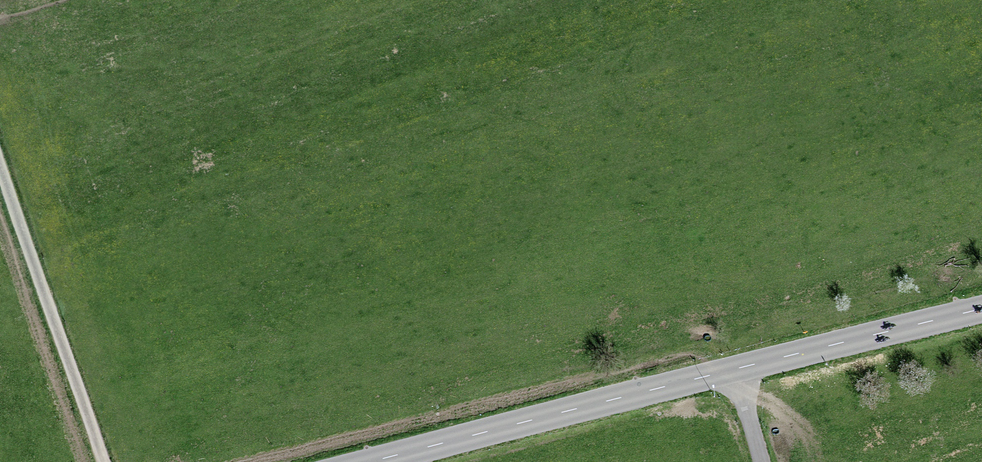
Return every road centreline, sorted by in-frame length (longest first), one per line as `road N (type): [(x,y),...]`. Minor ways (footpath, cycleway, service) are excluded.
road 1 (tertiary): [(371,461),(981,309)]
road 2 (track): [(0,168),(104,461)]

